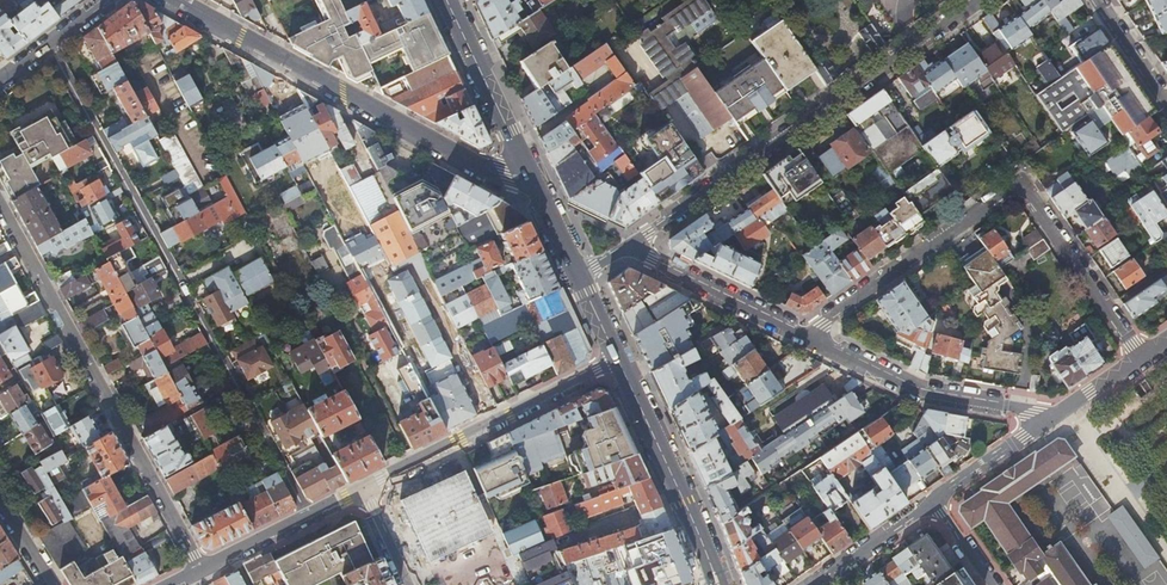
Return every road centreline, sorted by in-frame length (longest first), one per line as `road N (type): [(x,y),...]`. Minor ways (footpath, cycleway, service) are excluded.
road 1 (residential): [(306,518),(46,47)]
road 2 (residential): [(1142,356),(1024,189),(1009,192),(811,339)]
road 3 (residential): [(630,246),(974,0)]
road 4 (residential): [(198,571),(0,204)]
road 5 (residential): [(175,0),(538,196)]
road 6 (residential): [(360,489),(619,362)]
road 7 (residential): [(811,339),(918,392),(1053,417)]
road 8 (secondary): [(721,584),(619,362)]
road 9 (secondary): [(538,196),(447,1)]
road 10 (residential): [(630,246),(811,339)]
road 11 (residential): [(813,584),(935,503)]
road 12 (residential): [(935,503),(1053,417)]
road 13 (residential): [(1166,105),(1094,0)]
road 14 (residential): [(198,571),(306,518)]

